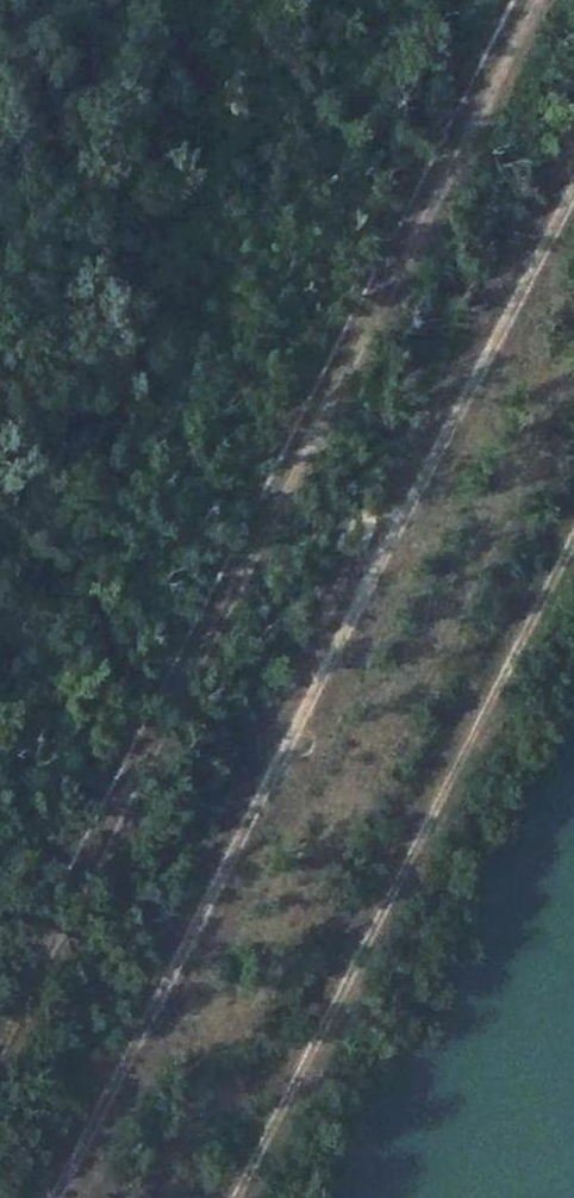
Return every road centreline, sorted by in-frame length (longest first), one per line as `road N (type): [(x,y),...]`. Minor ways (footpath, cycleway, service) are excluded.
road 1 (track): [(0,1043),(538,0)]
road 2 (track): [(573,185),(54,1197)]

